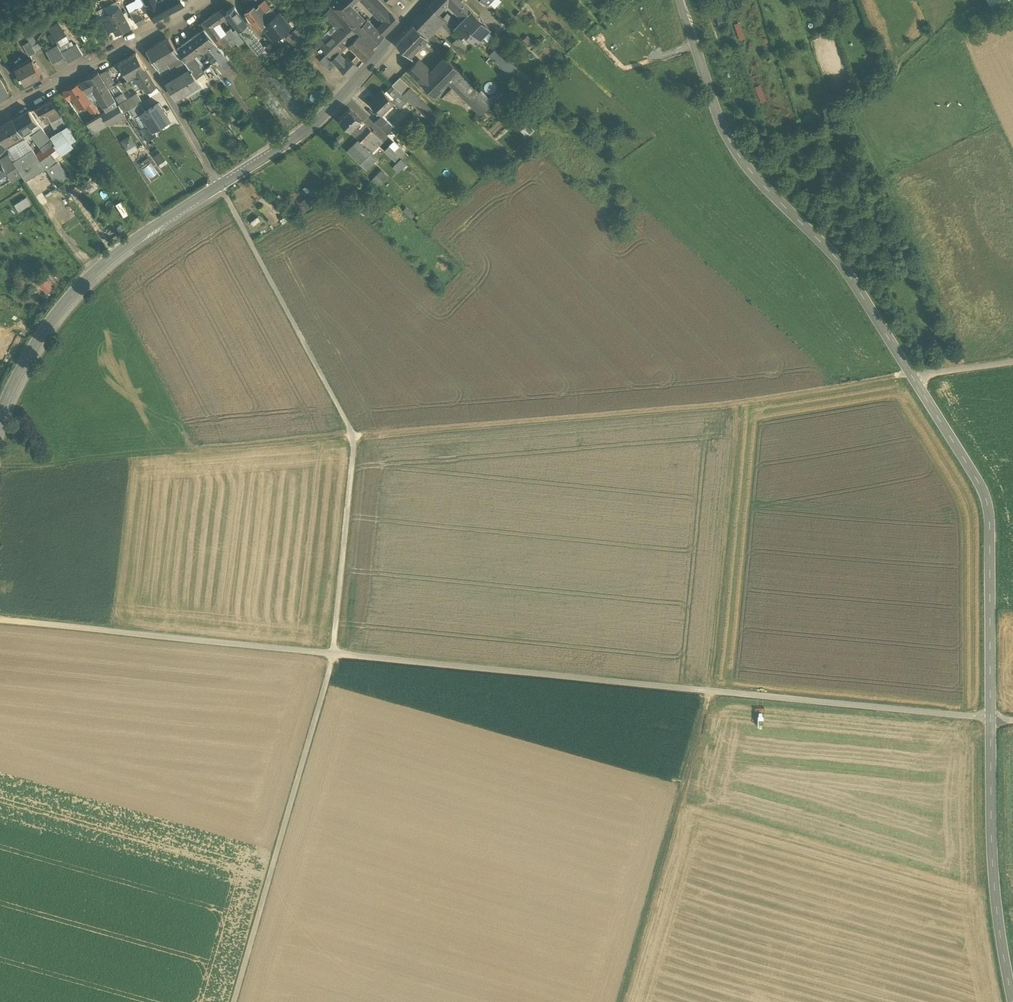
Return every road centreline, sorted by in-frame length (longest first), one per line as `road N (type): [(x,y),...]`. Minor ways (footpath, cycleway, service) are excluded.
road 1 (tertiary): [(682,0),(731,145),(848,272),(989,502),(996,891),(1012,985)]
road 2 (track): [(1012,723),(0,621)]
road 3 (track): [(0,466),(747,408),(915,377)]
road 4 (track): [(220,186),(354,437),(332,654),(234,1001)]
road 5 (secondary): [(0,416),(29,353),(84,283),(329,112),(429,0)]
road 6 (track): [(620,1001),(710,693)]
road 7 (track): [(747,408),(710,693)]
road 8 (residential): [(0,115),(207,0)]

